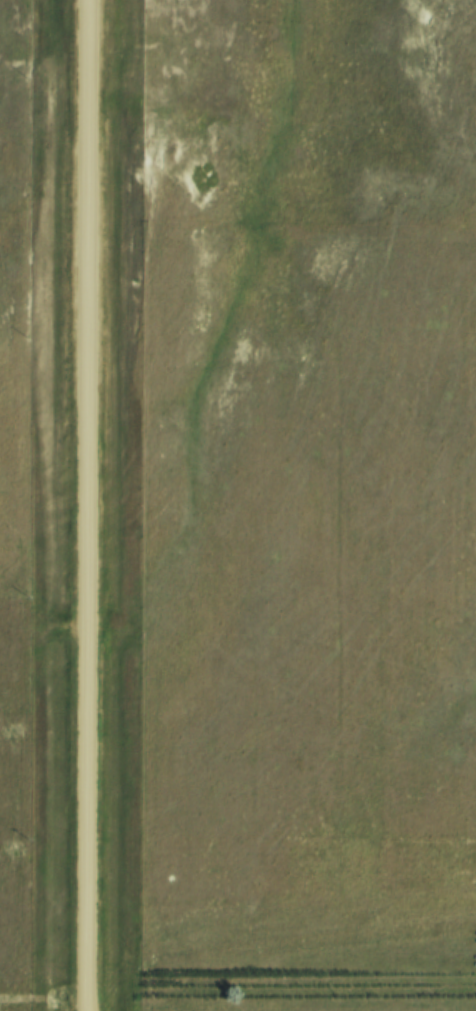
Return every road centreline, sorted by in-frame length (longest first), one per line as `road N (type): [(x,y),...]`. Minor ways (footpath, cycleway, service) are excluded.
road 1 (residential): [(89,1010),(91,0)]

